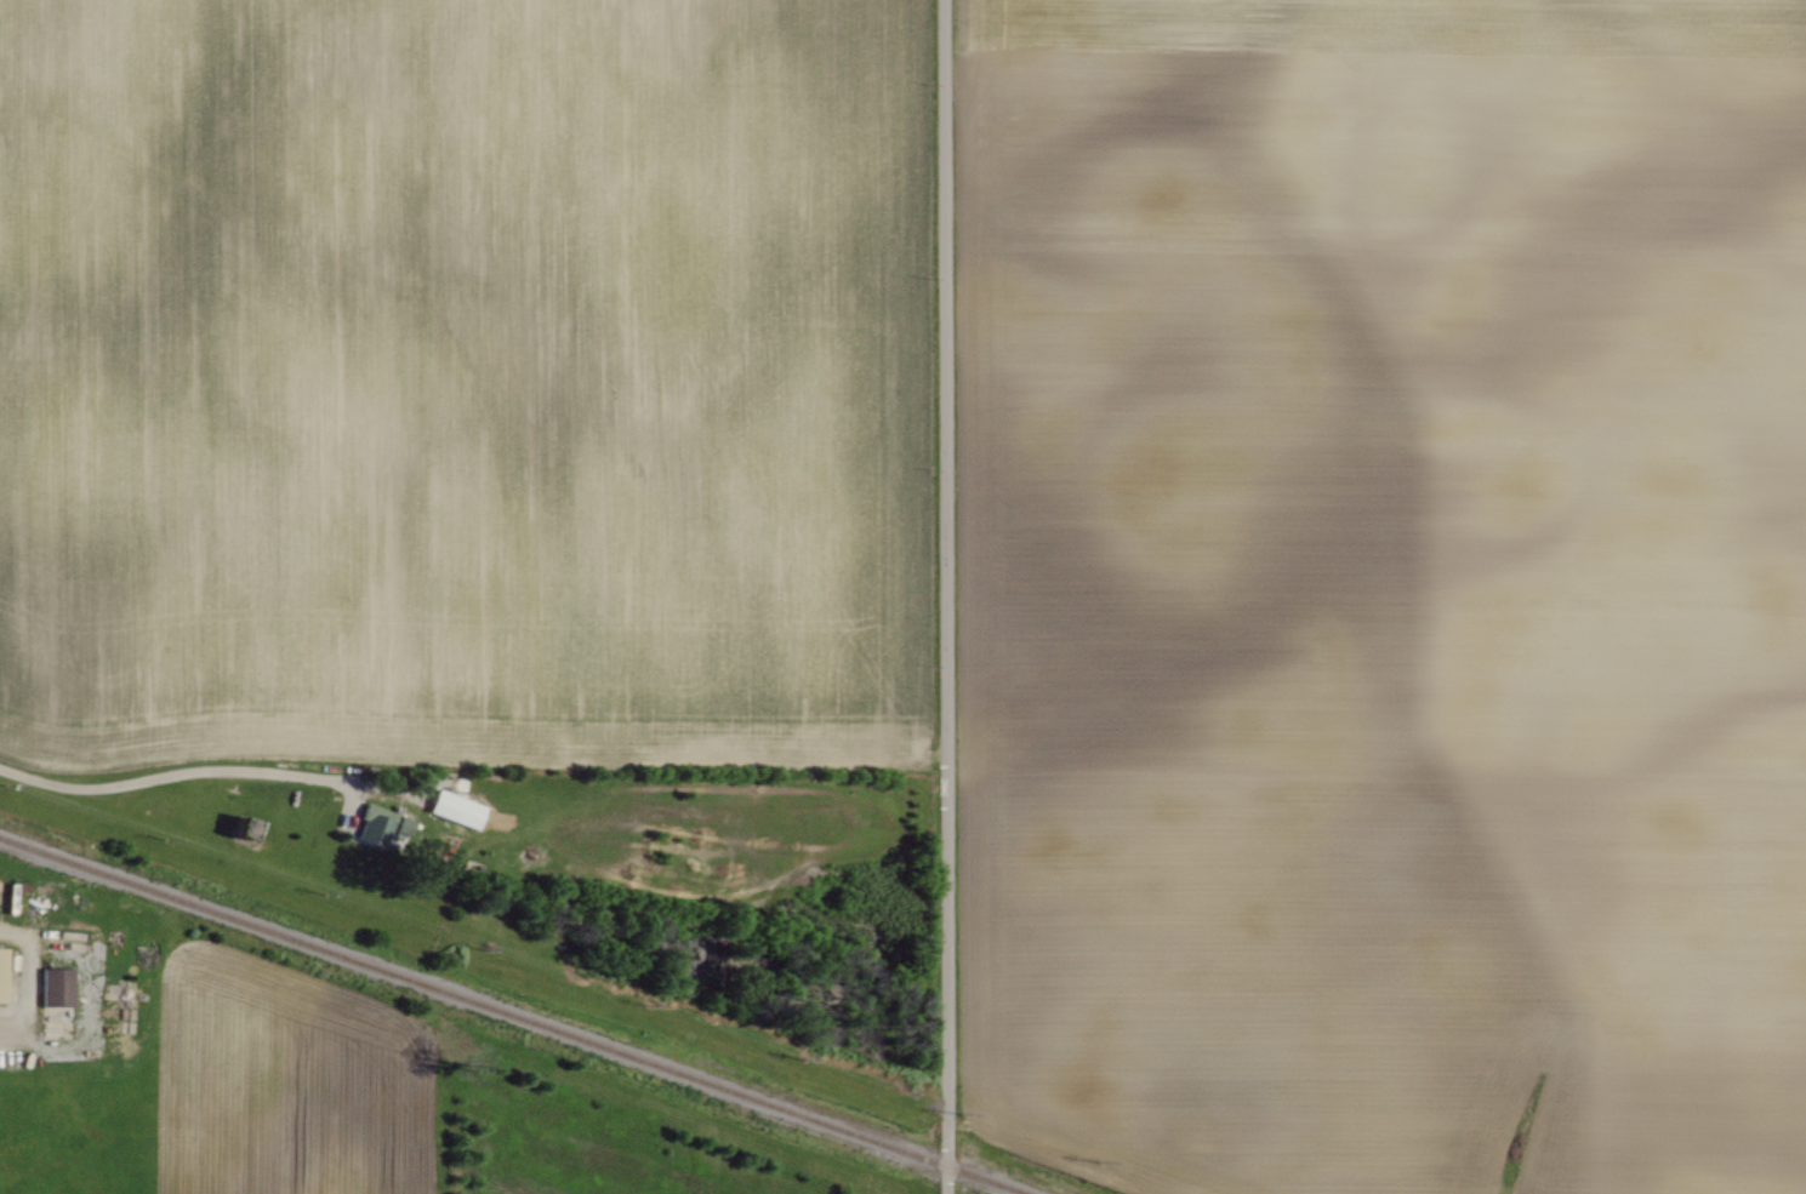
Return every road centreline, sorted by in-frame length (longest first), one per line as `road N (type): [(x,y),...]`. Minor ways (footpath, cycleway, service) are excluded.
road 1 (residential): [(947,1193),(941,0)]
road 2 (residential): [(353,787),(290,773),(196,772),(106,785)]

